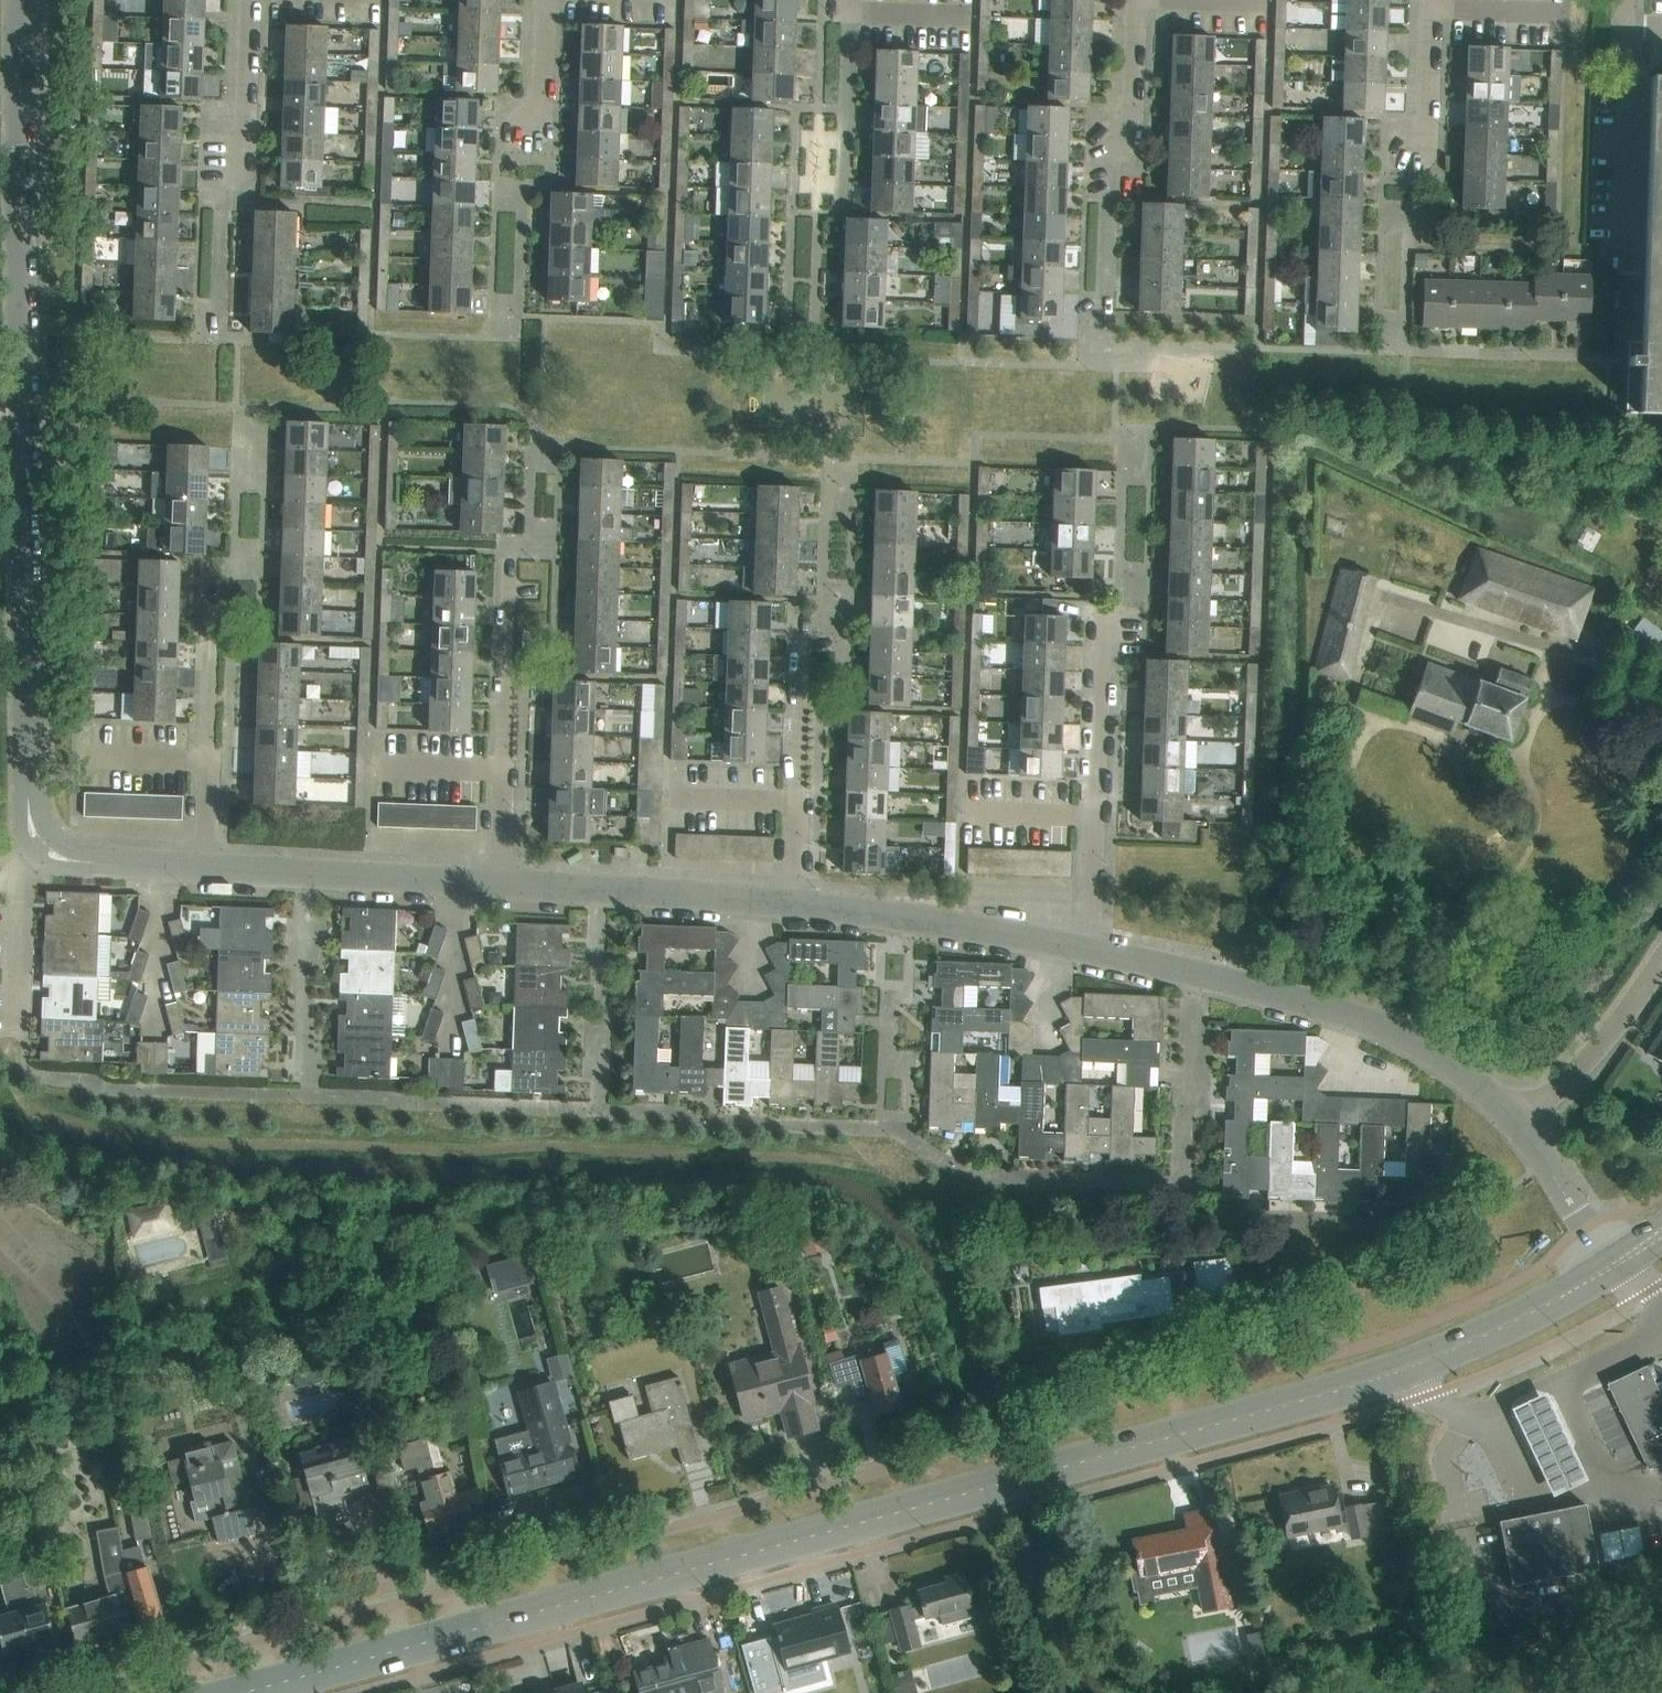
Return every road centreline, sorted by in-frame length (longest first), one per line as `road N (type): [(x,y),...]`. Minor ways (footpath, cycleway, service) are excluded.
road 1 (tertiary): [(236,1692),(1414,1365),(1527,1320),(1619,1268)]
road 2 (residential): [(1522,1129),(1478,1086),(1418,1045),(1345,1015),(1092,947)]
road 3 (residential): [(25,429),(26,0)]
road 4 (residential): [(41,841),(25,429)]
road 5 (residential): [(1625,412),(1632,0)]
road 6 (residential): [(506,893),(202,882)]
road 7 (residential): [(1092,947),(795,903)]
road 8 (residential): [(795,903),(506,893)]
road 9 (residential): [(1092,947),(1093,815),(965,810)]
road 10 (residential): [(506,893),(506,775),(374,771)]
road 11 (residential): [(202,882),(200,769),(75,763)]
road 12 (residential): [(795,903),(800,804),(667,798)]
road 13 (residential): [(23,1065),(22,910),(41,841)]
road 14 (residential): [(1522,1129),(1577,1077),(1661,965)]
road 15 (residential): [(202,882),(74,876),(41,841)]
road 16 (residential): [(1619,1268),(1522,1129)]
road 17 (residential): [(1568,10),(1429,8),(1430,0)]
road 18 (residential): [(1272,15),(1145,10),(1145,0)]
road 19 (residential): [(850,0),(850,8),(973,11)]
road 20 (residential): [(681,6),(555,0)]

